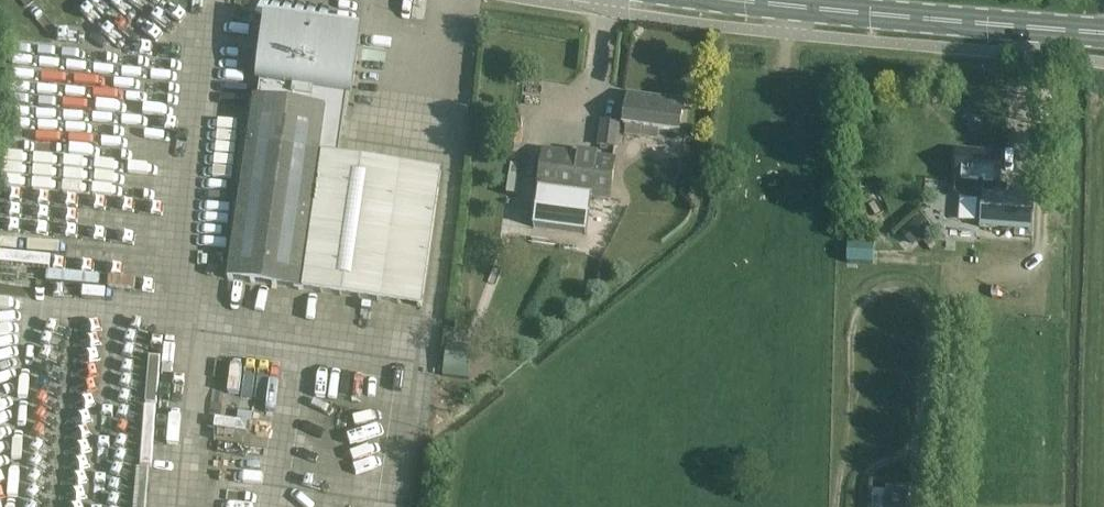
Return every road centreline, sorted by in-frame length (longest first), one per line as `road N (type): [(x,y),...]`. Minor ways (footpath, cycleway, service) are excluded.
road 1 (primary): [(743,0),(1103,32)]

